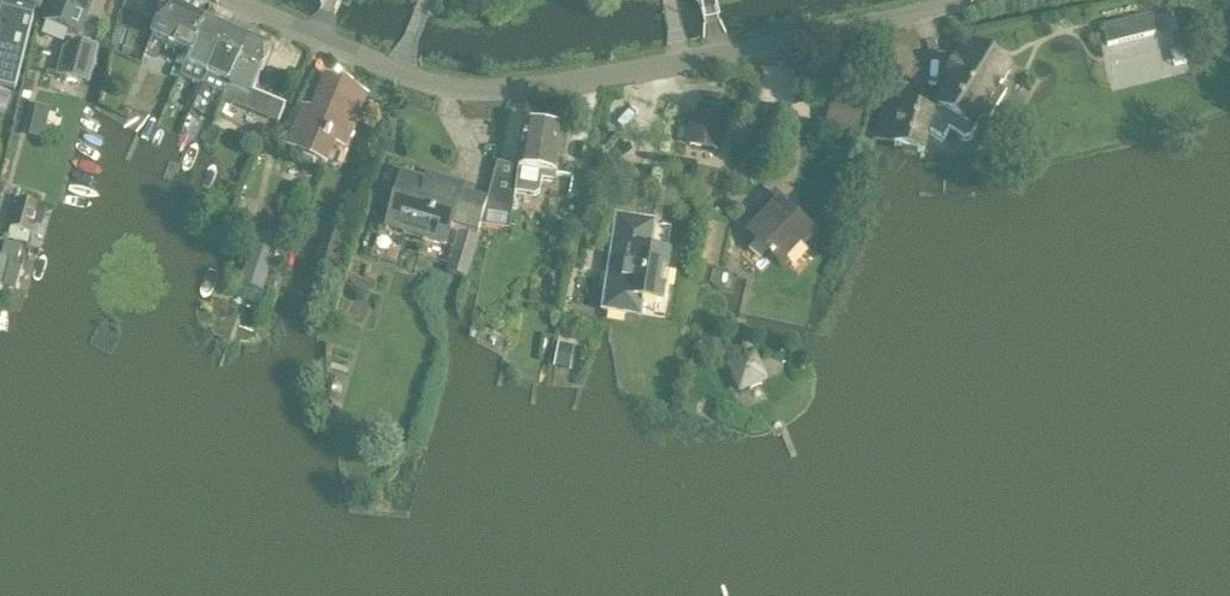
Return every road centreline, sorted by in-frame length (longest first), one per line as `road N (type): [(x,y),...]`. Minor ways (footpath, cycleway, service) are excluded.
road 1 (tertiary): [(979,0),(480,96),(373,63),(229,0)]

